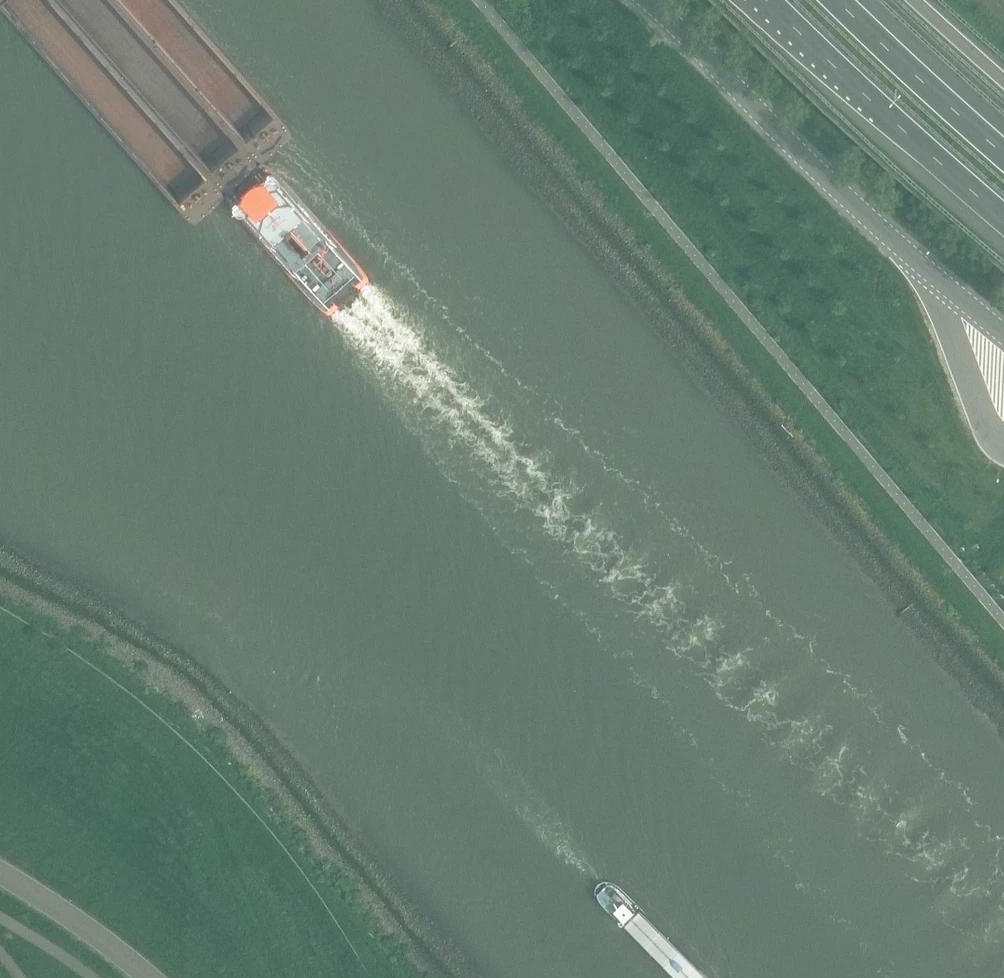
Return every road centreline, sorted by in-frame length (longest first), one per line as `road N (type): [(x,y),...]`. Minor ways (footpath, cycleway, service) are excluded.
road 1 (unclassified): [(1003,335),(813,167),(646,0)]
road 2 (motorway): [(768,0),(1003,221)]
road 3 (motorway): [(1003,156),(837,0)]
road 4 (unclassified): [(150,977),(0,872)]
road 5 (motorway): [(1003,81),(915,0)]

